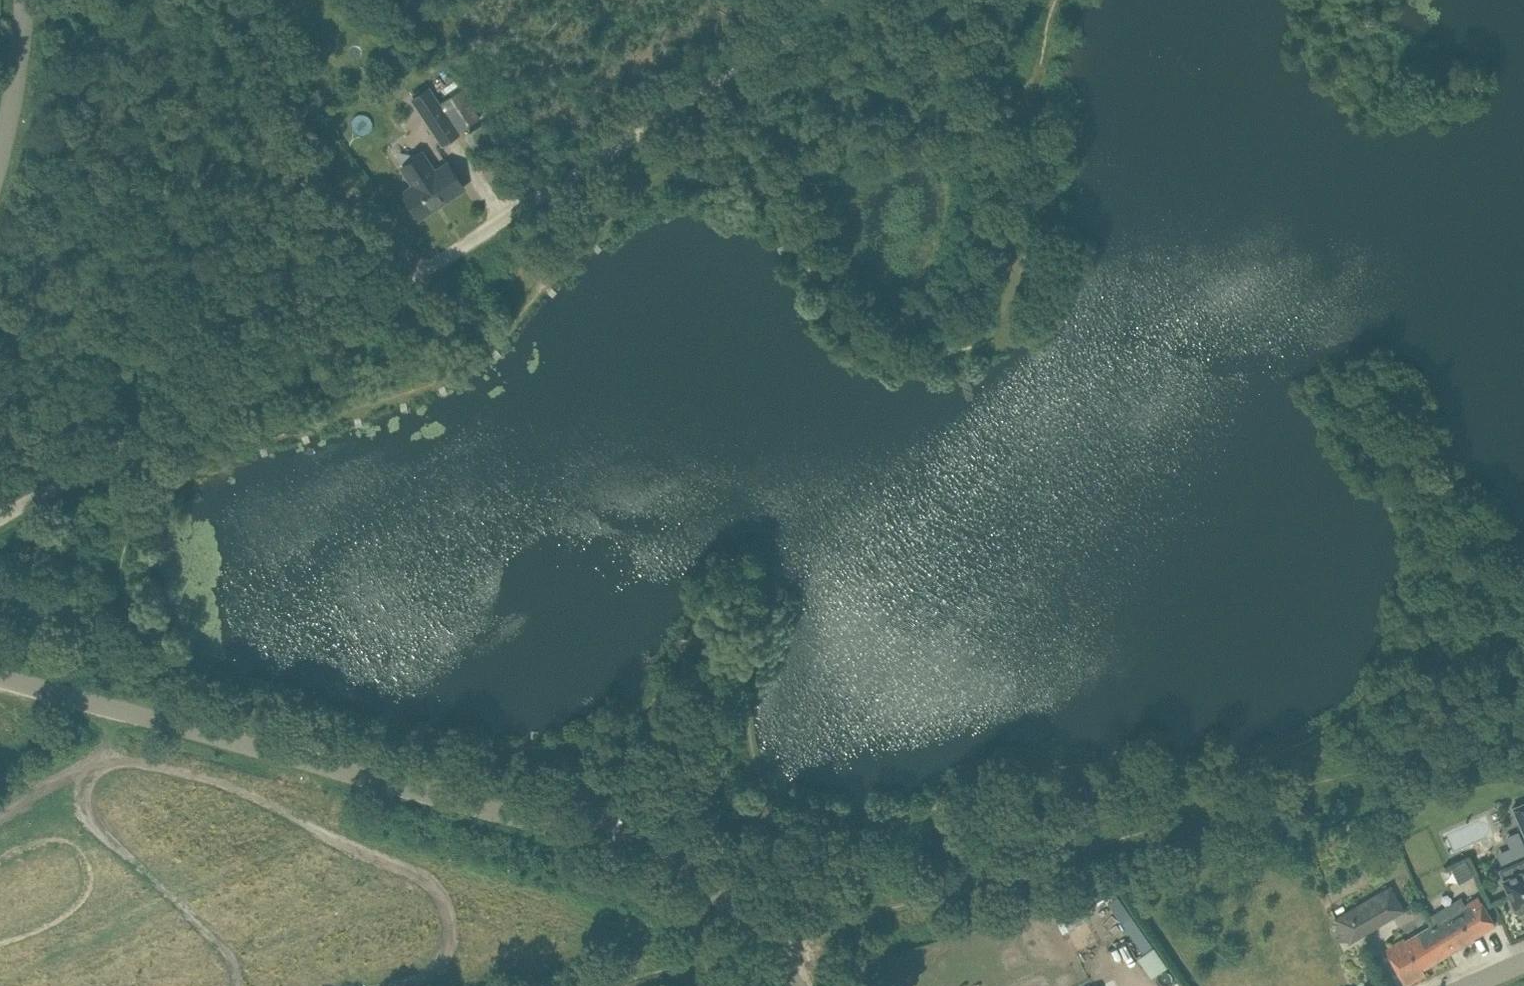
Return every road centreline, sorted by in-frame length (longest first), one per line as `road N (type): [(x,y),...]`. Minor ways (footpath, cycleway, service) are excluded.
road 1 (unclassified): [(797,985),(728,905),(676,860),(0,676)]
road 2 (unclassified): [(0,518),(225,395),(457,249)]
road 3 (unclassified): [(0,152),(24,0)]

